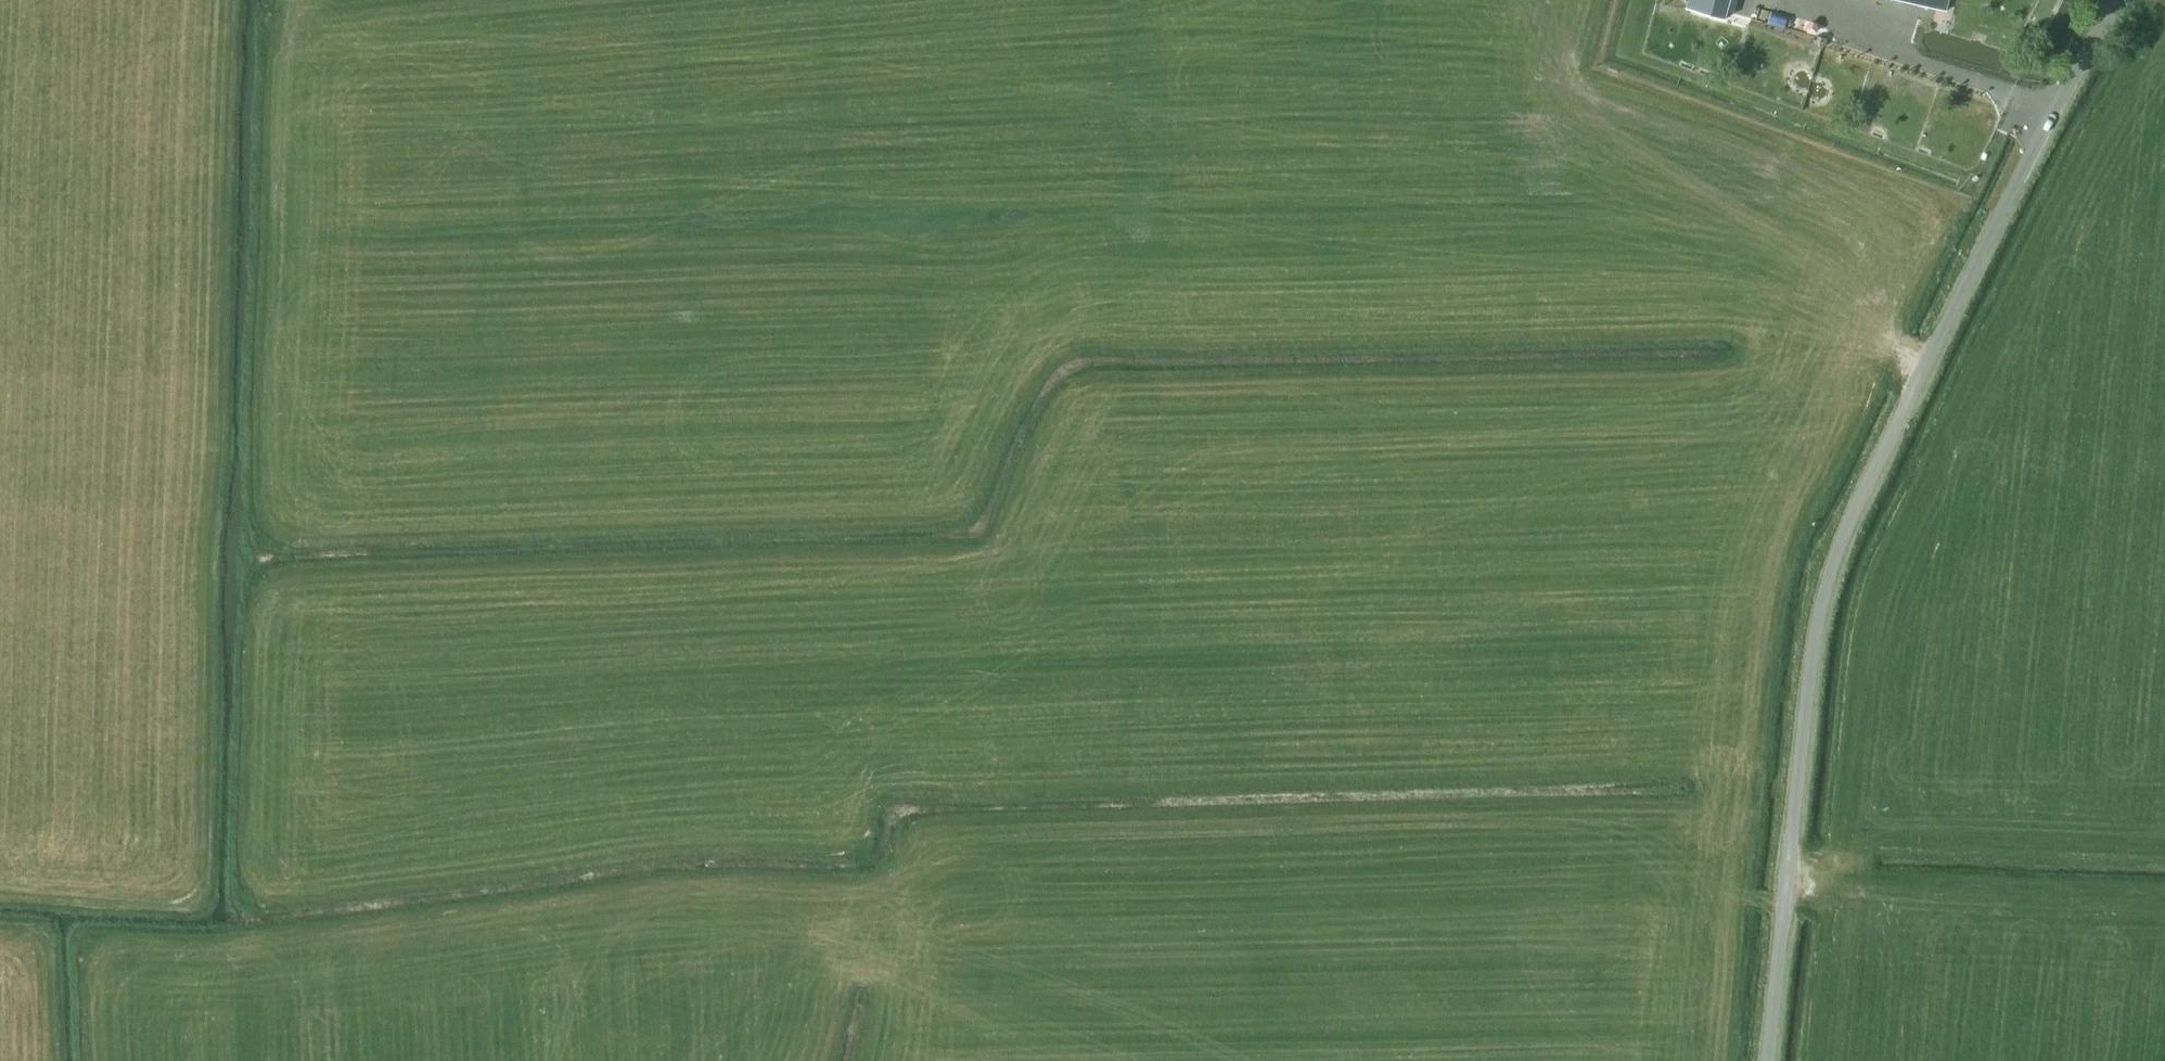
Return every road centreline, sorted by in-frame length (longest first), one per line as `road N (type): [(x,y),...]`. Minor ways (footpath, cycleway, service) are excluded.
road 1 (unclassified): [(1766,1060),(1810,626),(1843,514),(2119,0)]

